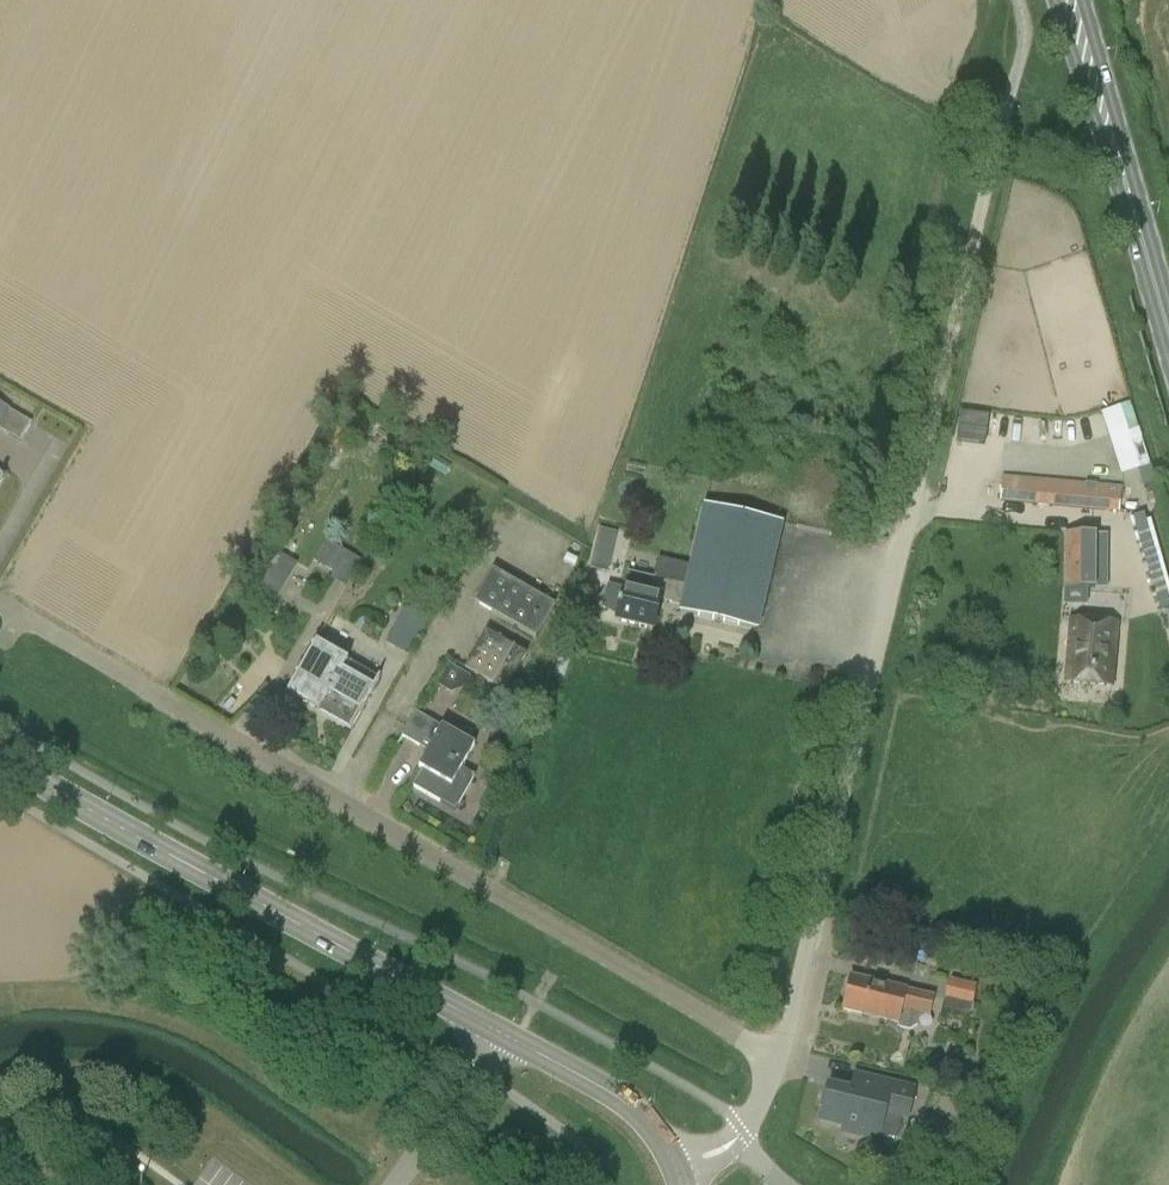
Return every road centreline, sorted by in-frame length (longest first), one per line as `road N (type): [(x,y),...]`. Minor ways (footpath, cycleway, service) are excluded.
road 1 (unclassified): [(779,1058),(1008,105)]
road 2 (unclassified): [(779,1058),(0,602)]
road 3 (tertiary): [(504,1035),(0,758)]
road 4 (primary): [(1168,332),(1069,0)]
road 5 (tertiary): [(678,1170),(634,1109),(504,1035)]
road 6 (unclassified): [(393,1184),(504,1035)]

